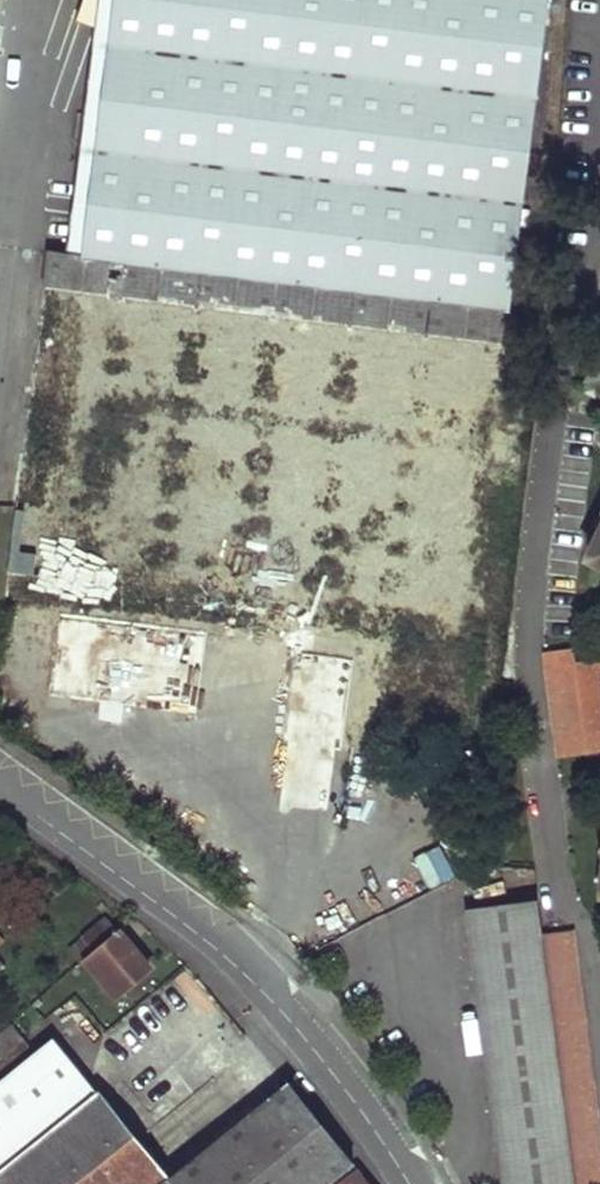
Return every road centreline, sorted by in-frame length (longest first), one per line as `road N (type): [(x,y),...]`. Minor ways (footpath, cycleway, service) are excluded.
road 1 (residential): [(599,365),(555,433),(525,672),(550,859),(588,925),(595,971)]
road 2 (residential): [(0,778),(260,988),(410,1183)]
road 3 (residential): [(34,0),(0,268)]

